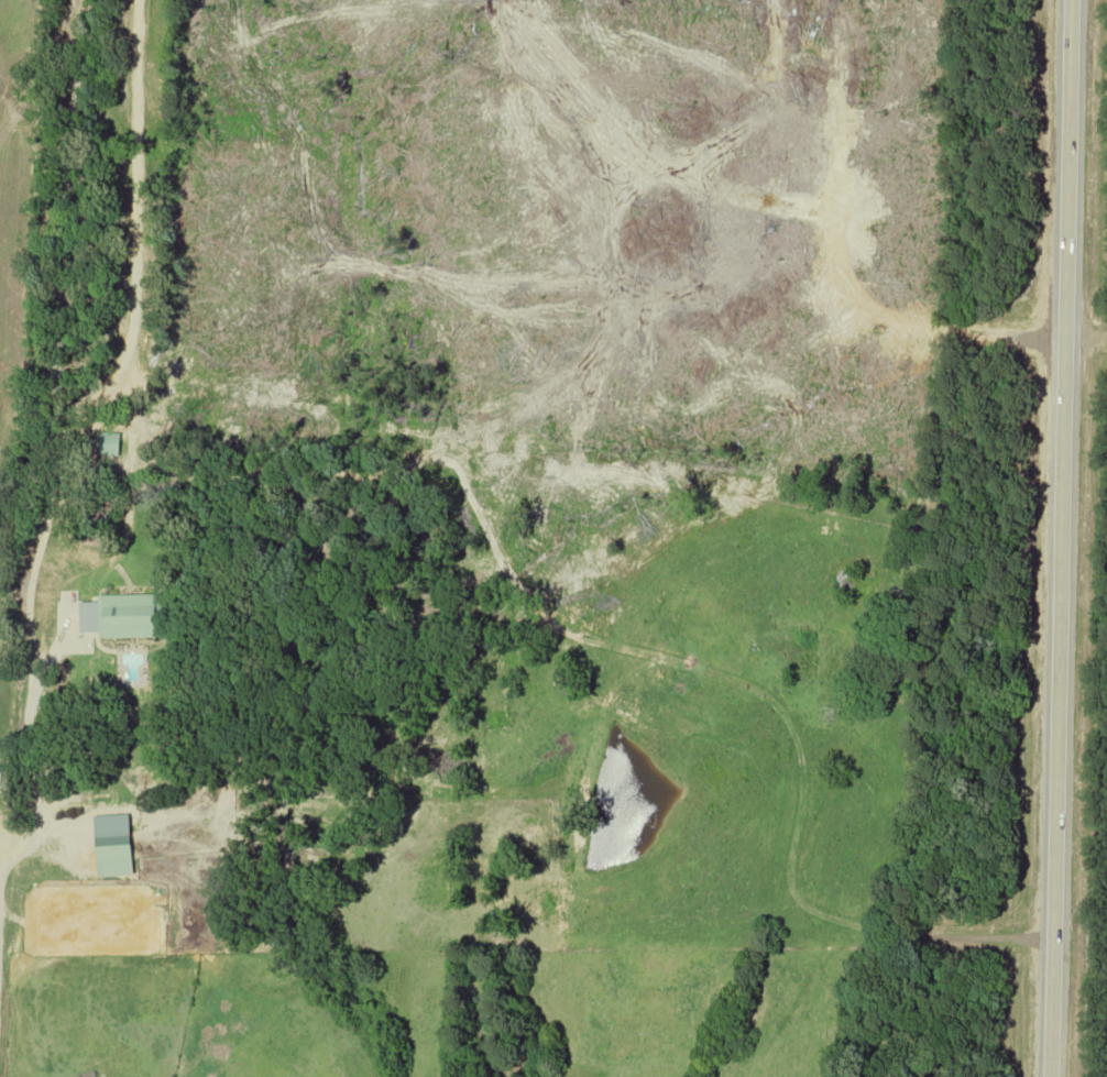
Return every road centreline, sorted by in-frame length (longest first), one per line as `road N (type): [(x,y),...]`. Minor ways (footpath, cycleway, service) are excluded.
road 1 (primary): [(1047,1076),(1070,0)]

